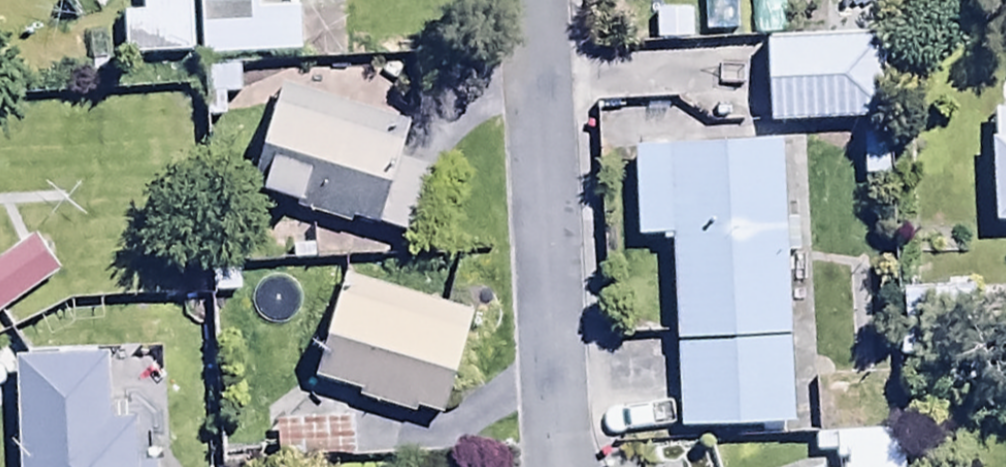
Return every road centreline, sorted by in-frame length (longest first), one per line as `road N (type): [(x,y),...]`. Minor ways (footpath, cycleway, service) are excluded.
road 1 (residential): [(565,466),(539,0)]

